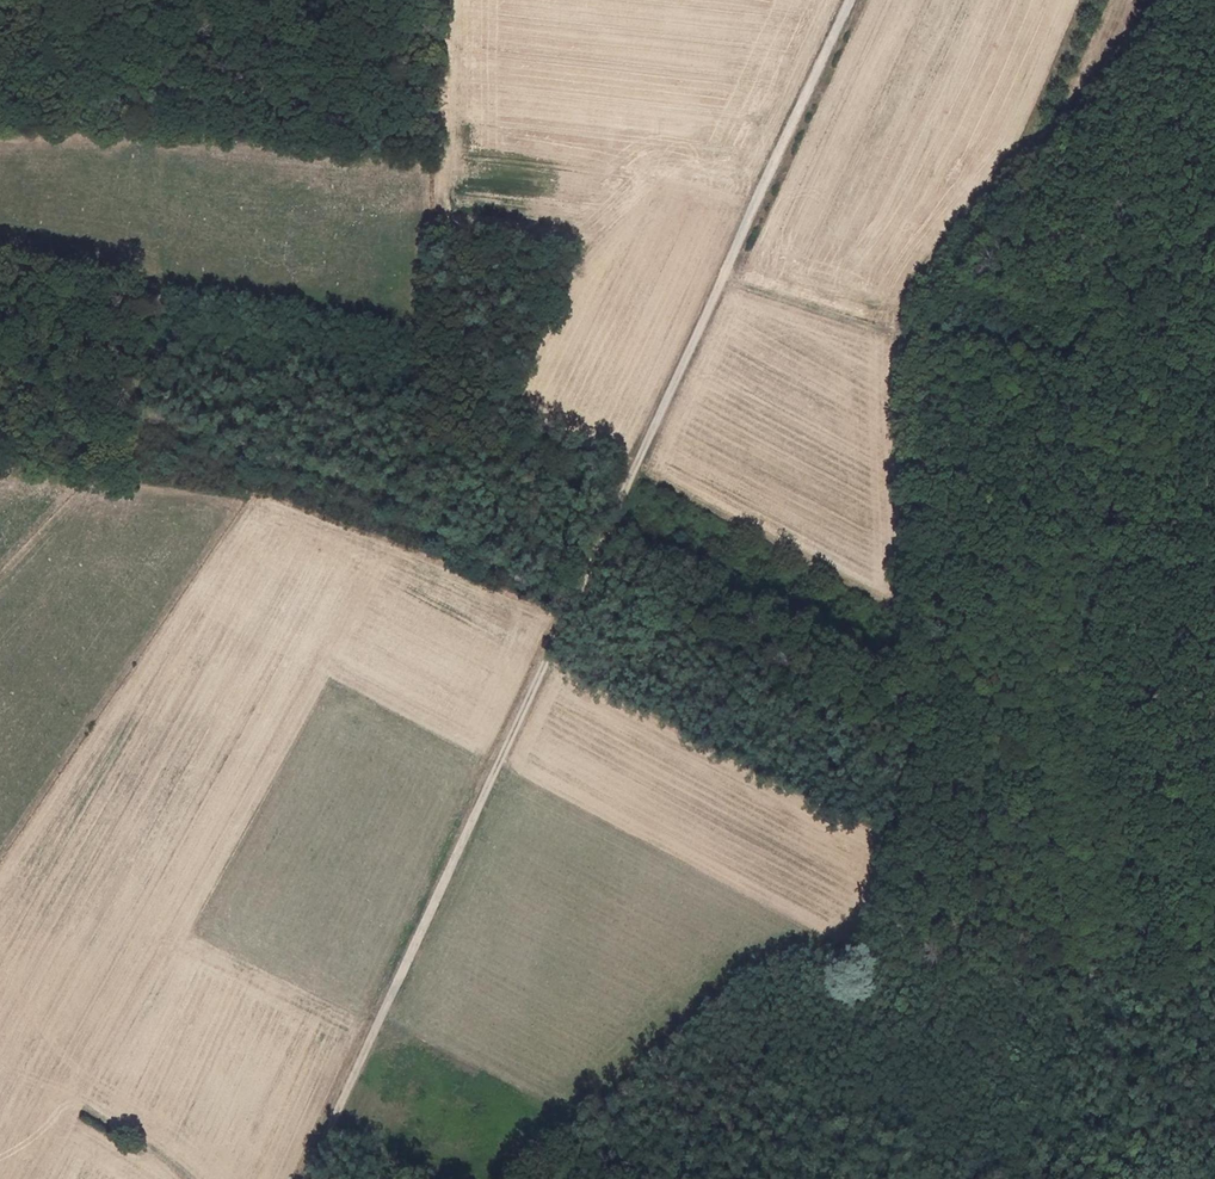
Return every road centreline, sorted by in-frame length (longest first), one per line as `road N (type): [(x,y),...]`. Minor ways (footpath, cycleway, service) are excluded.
road 1 (track): [(851,0),(306,1178)]
road 2 (track): [(1214,971),(1150,983),(1001,970),(880,914)]

